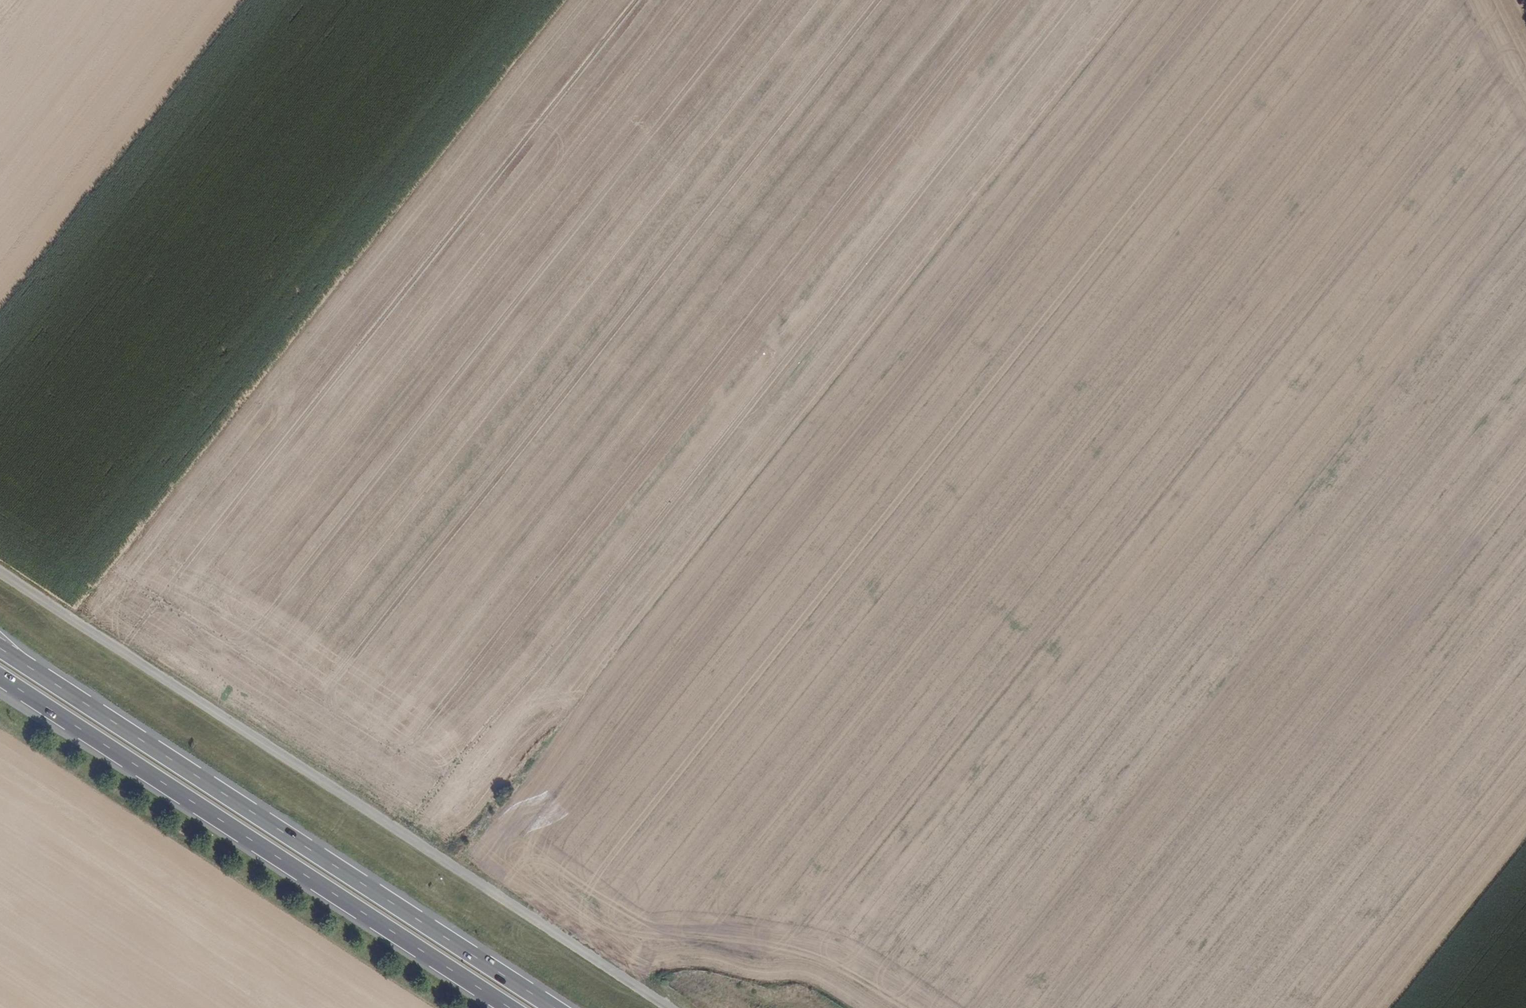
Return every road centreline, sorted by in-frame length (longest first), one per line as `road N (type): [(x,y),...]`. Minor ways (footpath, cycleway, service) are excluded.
road 1 (trunk): [(554,1007),(0,648)]
road 2 (trunk): [(0,676),(510,1007)]
road 3 (track): [(196,854),(0,727)]

